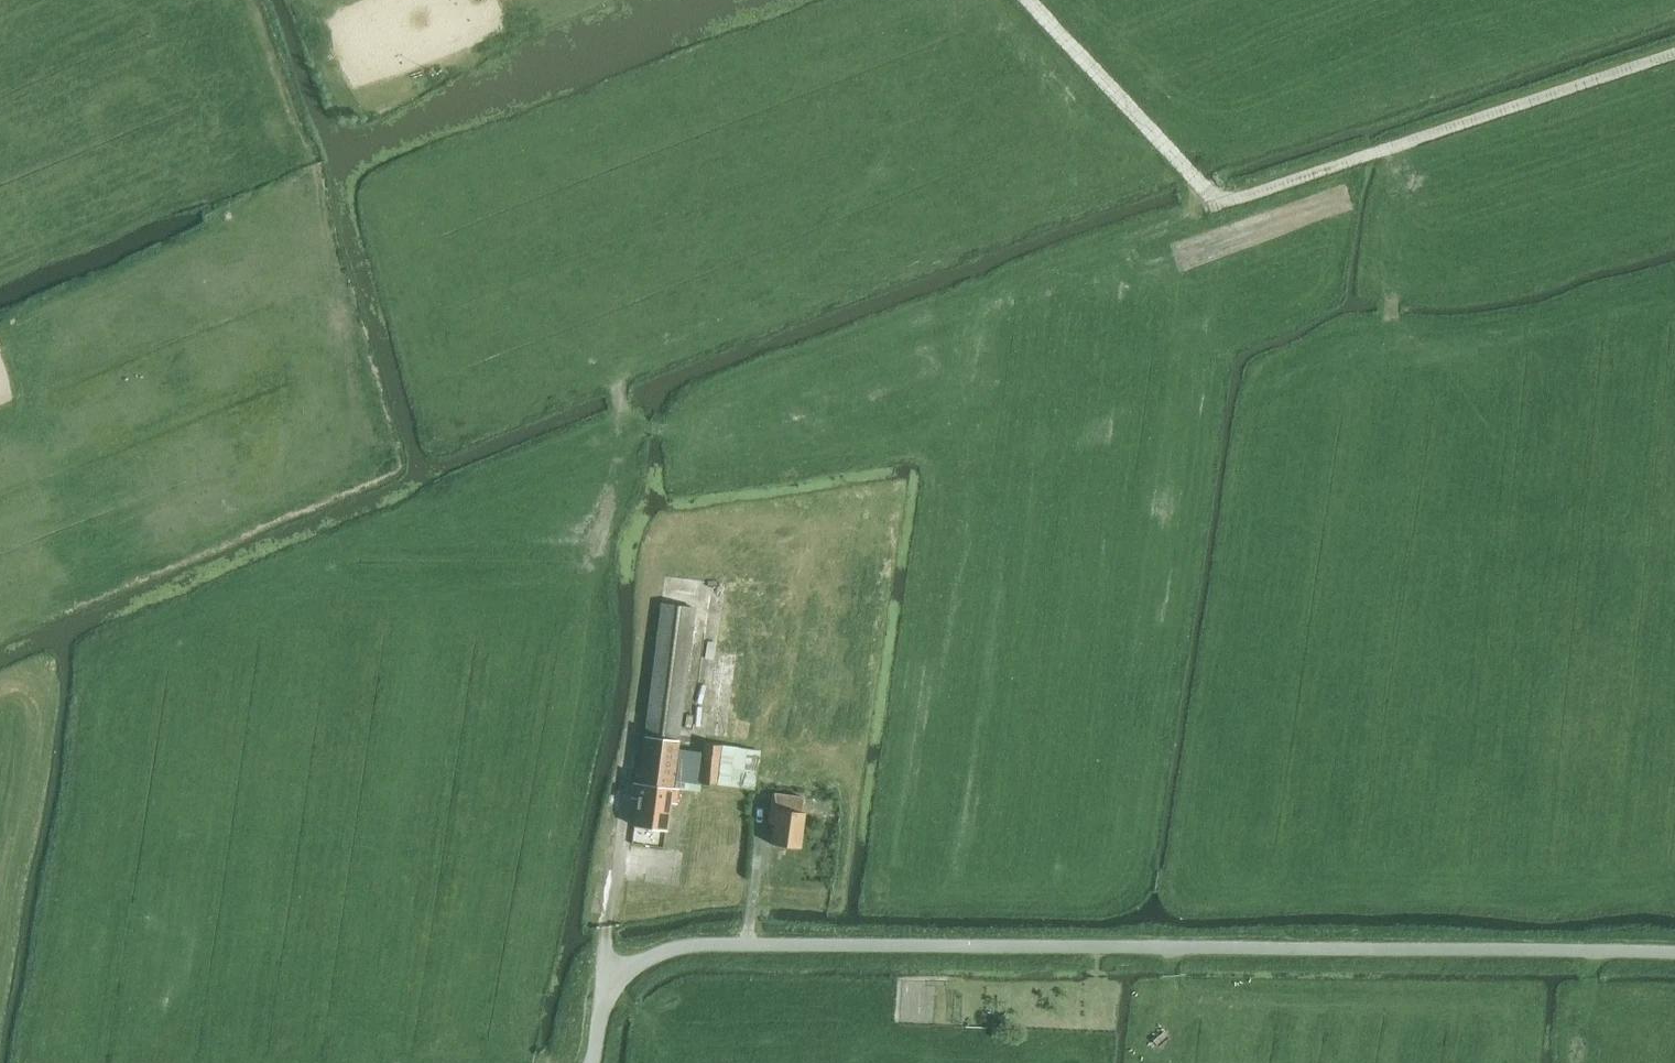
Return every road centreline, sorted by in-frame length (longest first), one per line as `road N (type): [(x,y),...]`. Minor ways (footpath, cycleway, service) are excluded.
road 1 (unclassified): [(1674,959),(693,948),(607,982)]

